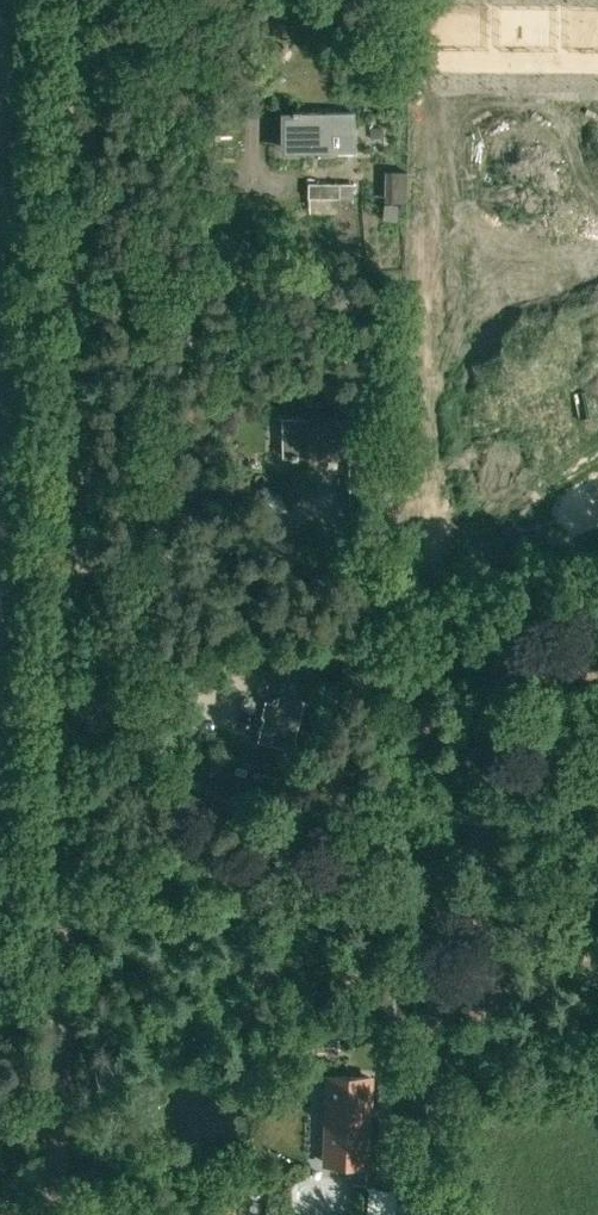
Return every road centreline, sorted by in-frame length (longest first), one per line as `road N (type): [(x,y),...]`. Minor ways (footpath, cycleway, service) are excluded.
road 1 (unclassified): [(62,1214),(87,0)]

